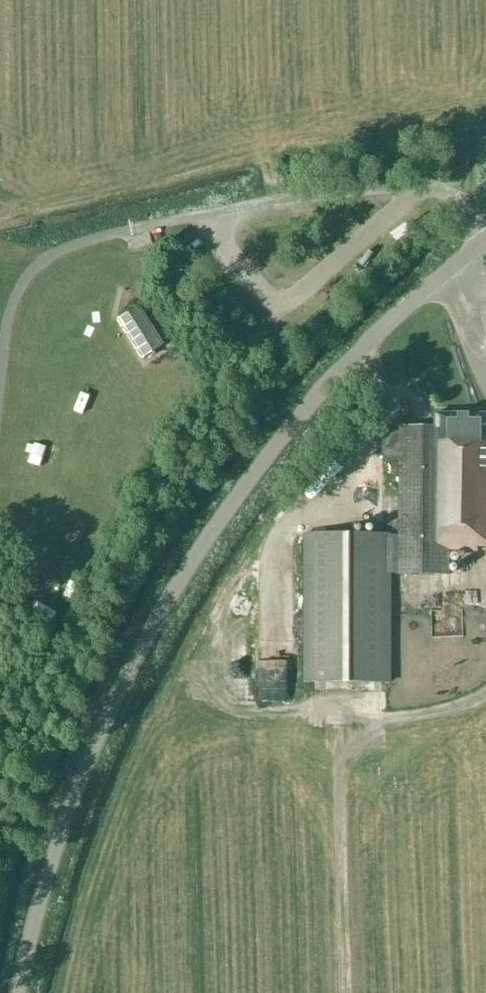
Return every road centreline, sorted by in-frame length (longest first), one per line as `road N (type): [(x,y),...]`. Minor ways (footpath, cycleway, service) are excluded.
road 1 (unclassified): [(17,992),(70,808),(178,585),(308,407),(411,301),(485,241)]
road 2 (track): [(485,694),(340,733),(348,992)]
road 3 (unclassified): [(219,211),(364,188),(436,186),(456,195),(485,231)]

